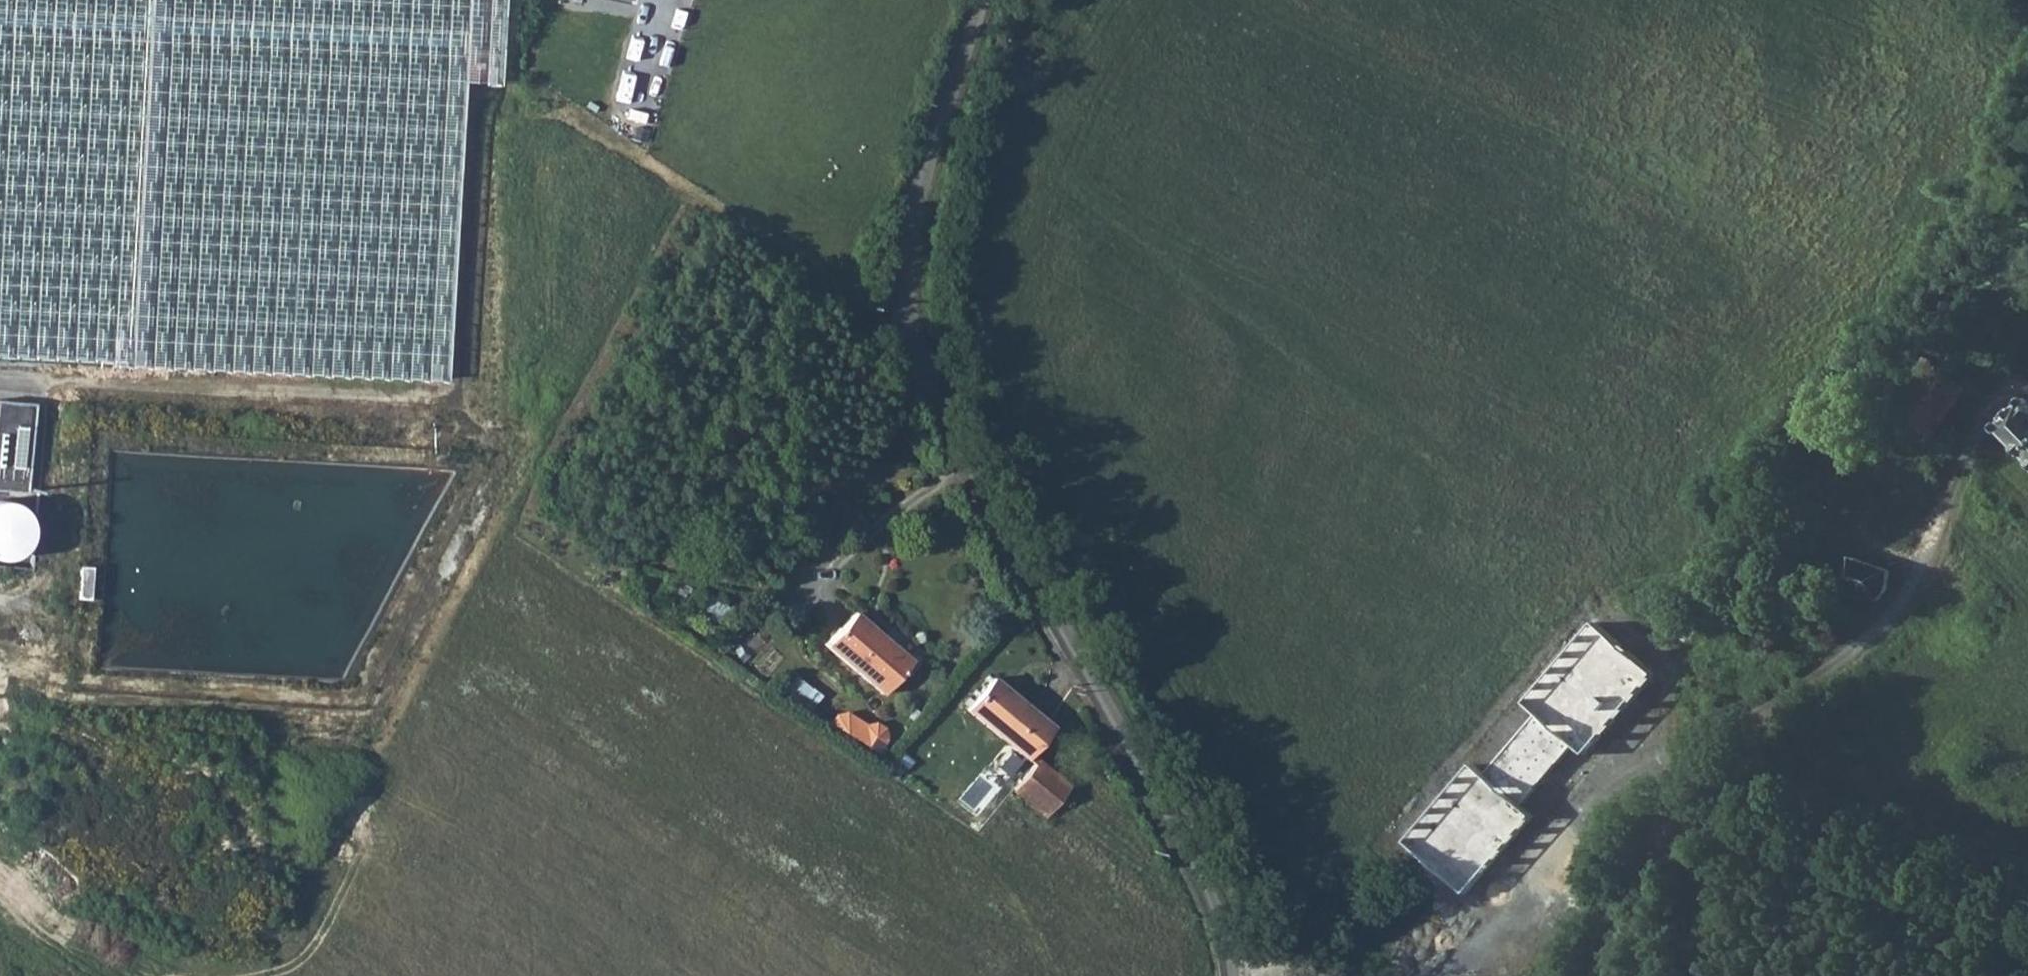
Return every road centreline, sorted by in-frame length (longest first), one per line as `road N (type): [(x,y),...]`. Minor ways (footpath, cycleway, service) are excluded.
road 1 (unclassified): [(974,0),(907,219),(902,282),(911,352),(952,446),(1186,859),(1222,946),(1225,975)]

